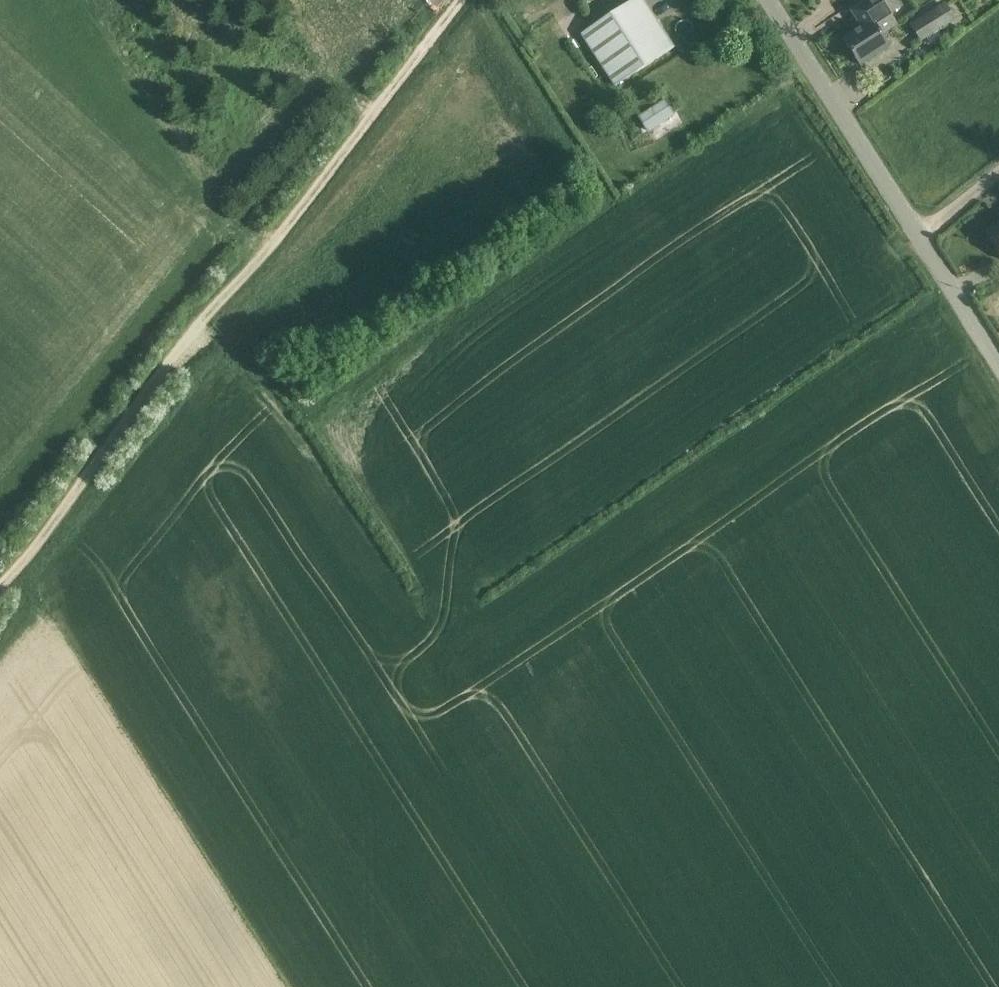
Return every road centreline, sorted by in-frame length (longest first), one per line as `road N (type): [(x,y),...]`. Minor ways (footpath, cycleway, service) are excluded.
road 1 (track): [(461,0),(0,570)]
road 2 (unclassified): [(998,364),(770,0)]

